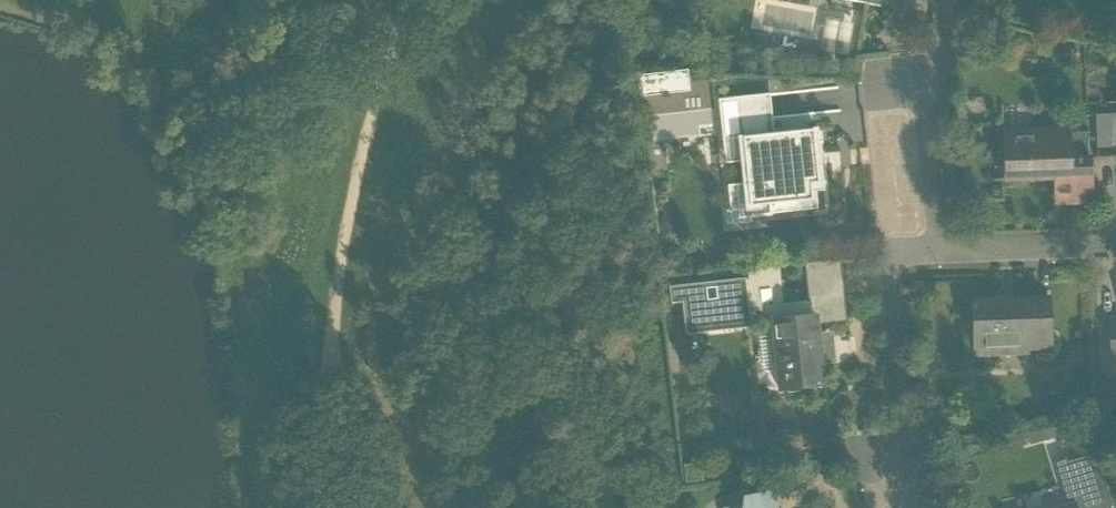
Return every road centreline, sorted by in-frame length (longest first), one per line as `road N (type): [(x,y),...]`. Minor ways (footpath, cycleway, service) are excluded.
road 1 (residential): [(941,250),(940,110),(965,0)]
road 2 (residential): [(892,436),(905,262),(941,250)]
road 3 (residential): [(941,250),(1115,248)]

